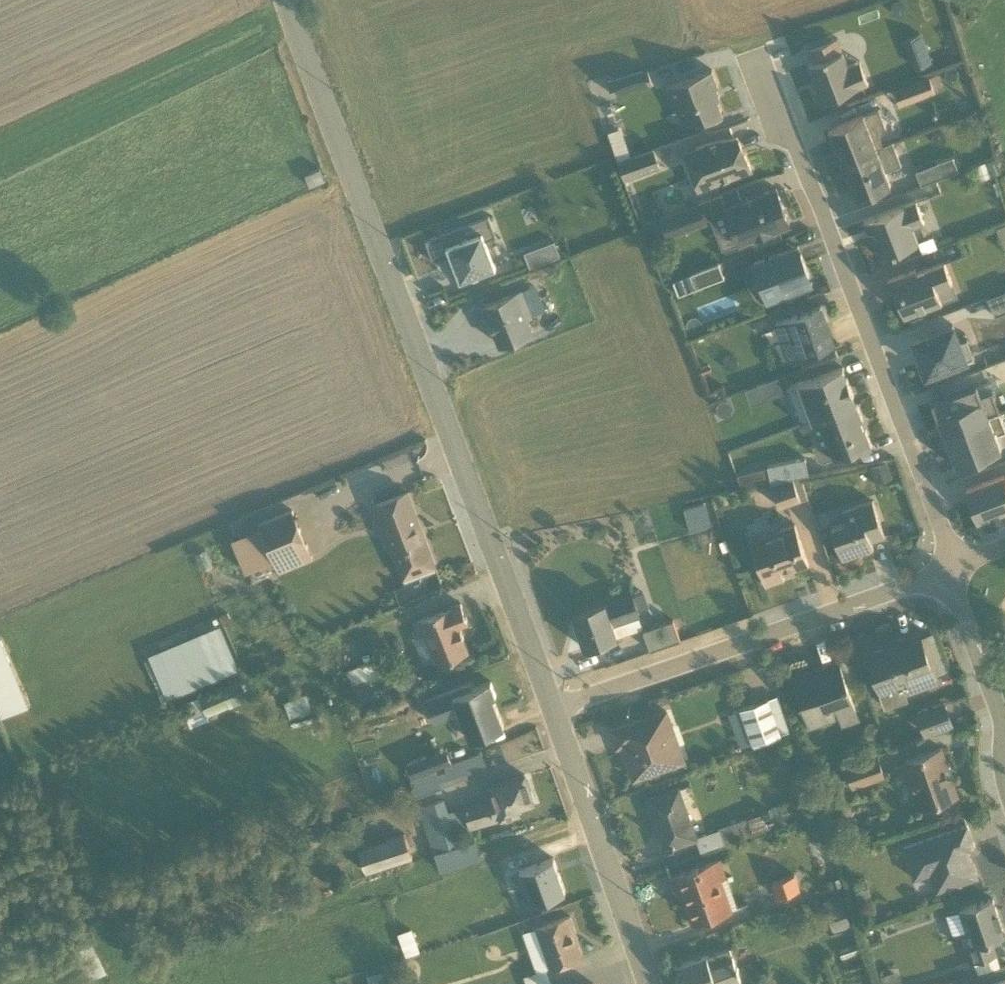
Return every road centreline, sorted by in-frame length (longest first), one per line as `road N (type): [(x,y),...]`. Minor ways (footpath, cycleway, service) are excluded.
road 1 (residential): [(552,710),(287,0)]
road 2 (residential): [(951,570),(797,145),(760,75)]
road 3 (residential): [(552,710),(951,570)]
road 4 (residential): [(650,983),(552,710)]
road 5 (residential): [(951,570),(1002,723),(1004,784)]

